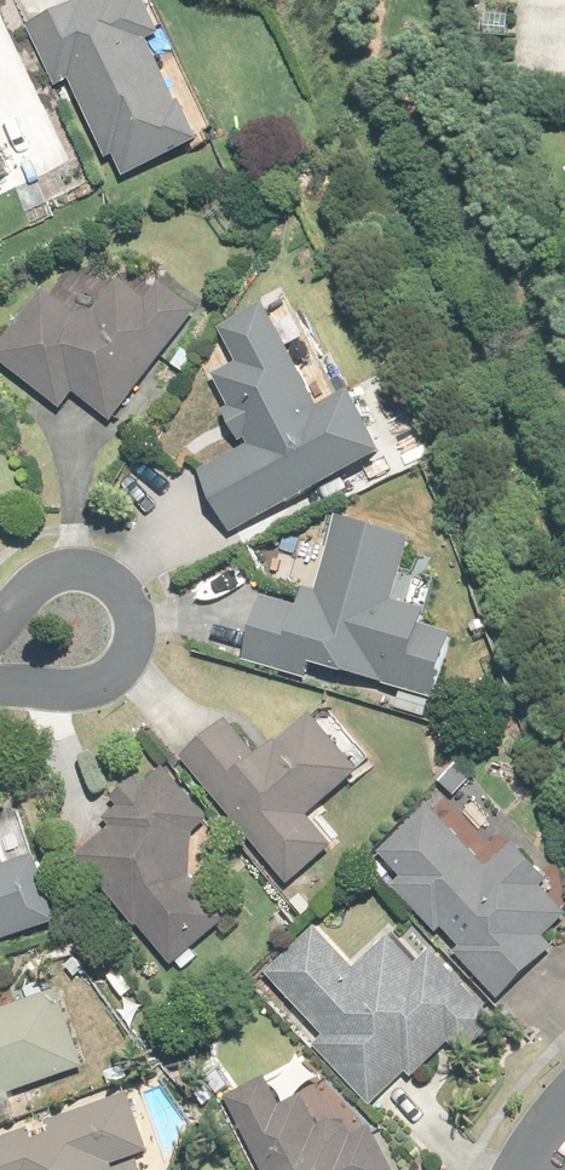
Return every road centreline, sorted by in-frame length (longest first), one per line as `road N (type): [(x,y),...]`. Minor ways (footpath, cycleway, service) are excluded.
road 1 (residential): [(0,628),(42,589),(89,576),(122,594),(131,625),(117,667),(82,684)]

